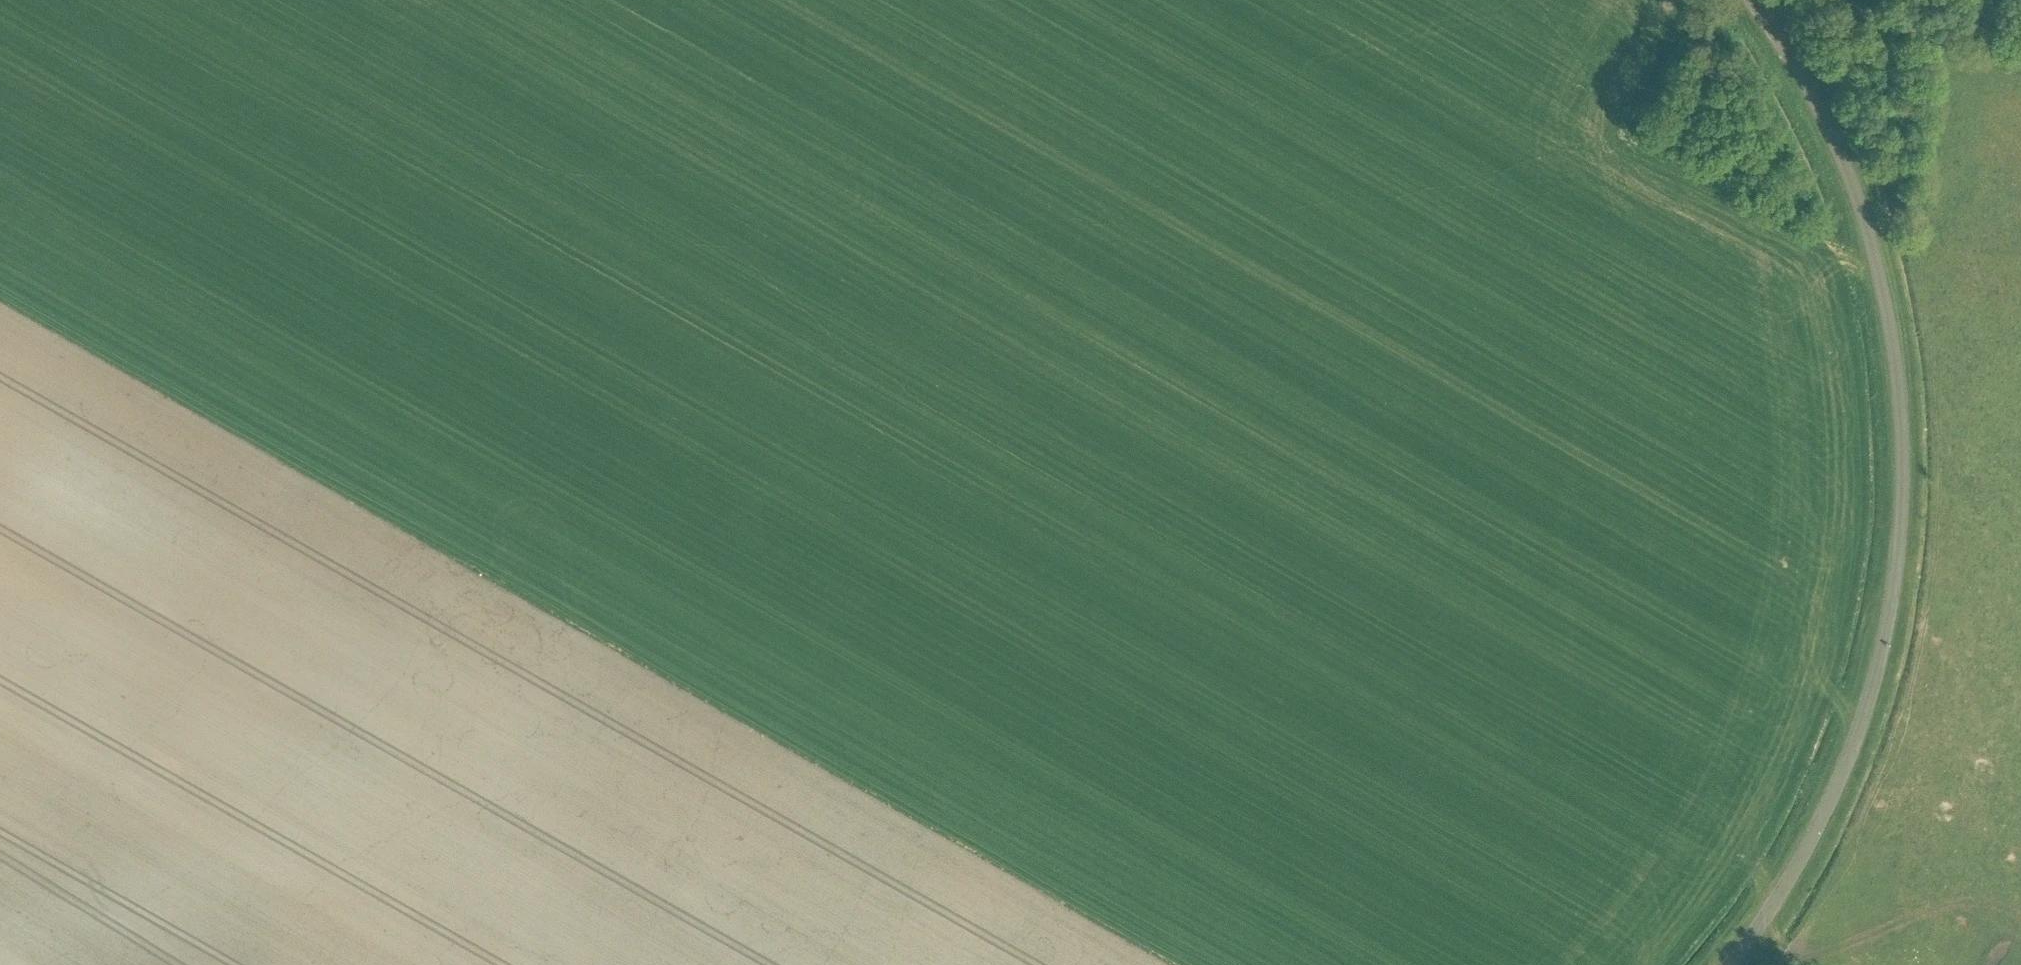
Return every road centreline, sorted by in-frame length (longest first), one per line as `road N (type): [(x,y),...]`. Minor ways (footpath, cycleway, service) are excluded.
road 1 (unclassified): [(1726,964),(1784,886),(1841,773),(1882,648),(1901,521),(1900,392),(1872,250),(1828,126),(1751,0)]
road 2 (track): [(1762,15),(1800,5),(2020,52)]

